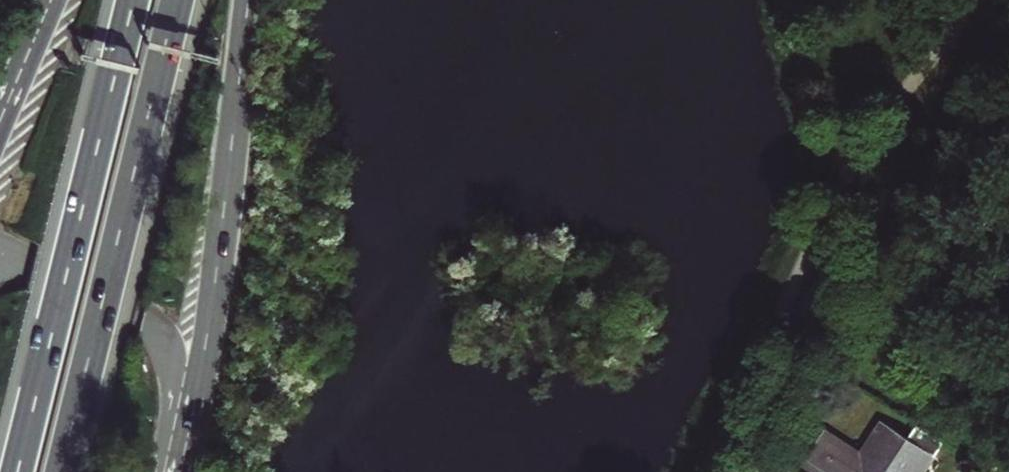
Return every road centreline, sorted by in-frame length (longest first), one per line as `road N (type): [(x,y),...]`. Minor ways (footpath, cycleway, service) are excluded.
road 1 (trunk): [(136,0),(17,471)]
road 2 (trunk): [(61,471),(177,0)]
road 3 (secondary): [(186,410),(207,334),(249,0)]
road 4 (secondary): [(186,410),(176,353),(157,326),(0,254)]
road 5 (residential): [(847,299),(756,458)]
road 6 (secondary): [(50,0),(0,120)]

